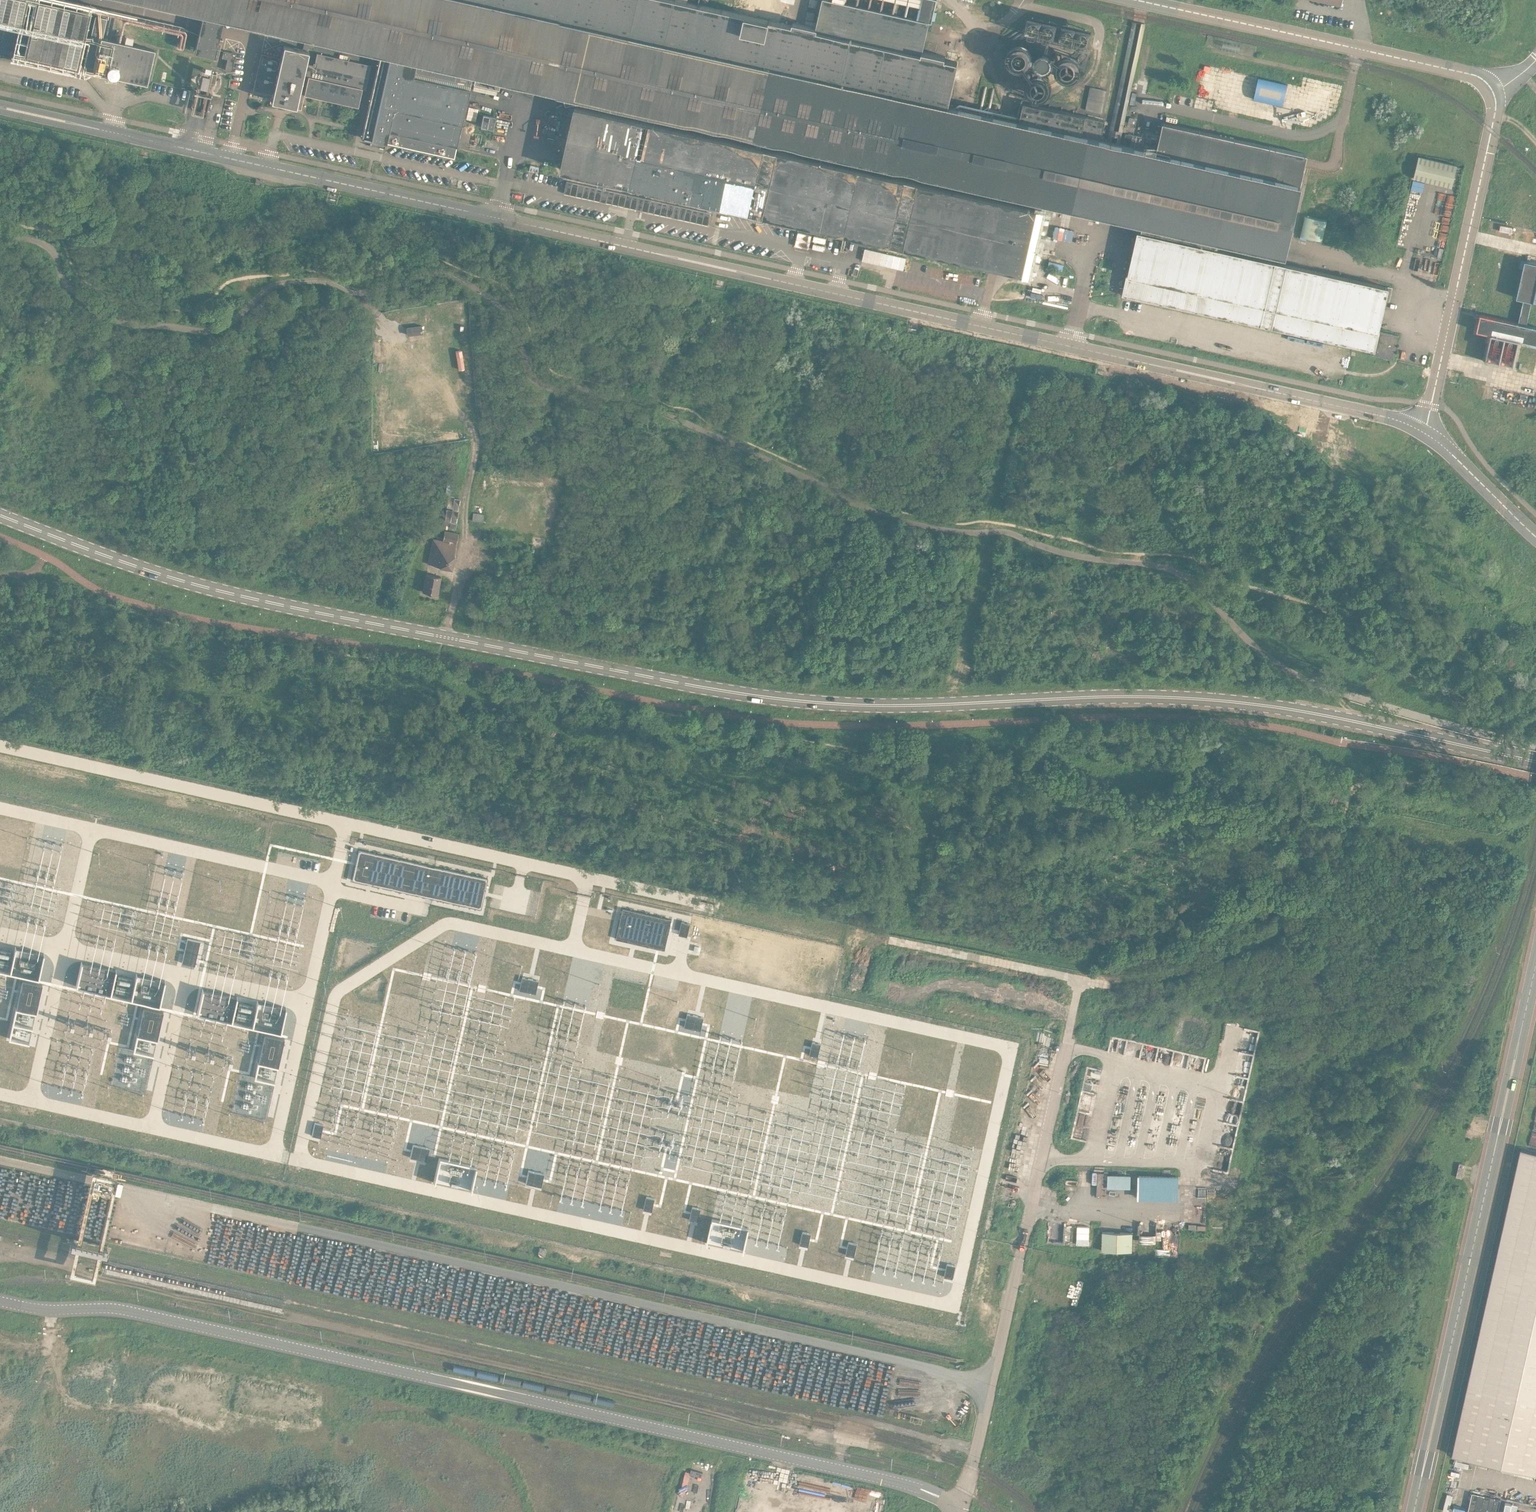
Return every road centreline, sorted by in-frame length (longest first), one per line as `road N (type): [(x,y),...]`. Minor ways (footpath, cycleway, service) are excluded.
road 1 (secondary): [(1535,765),(1291,713),(1166,697),(829,703),(677,683),(280,605),(153,573),(0,514)]

